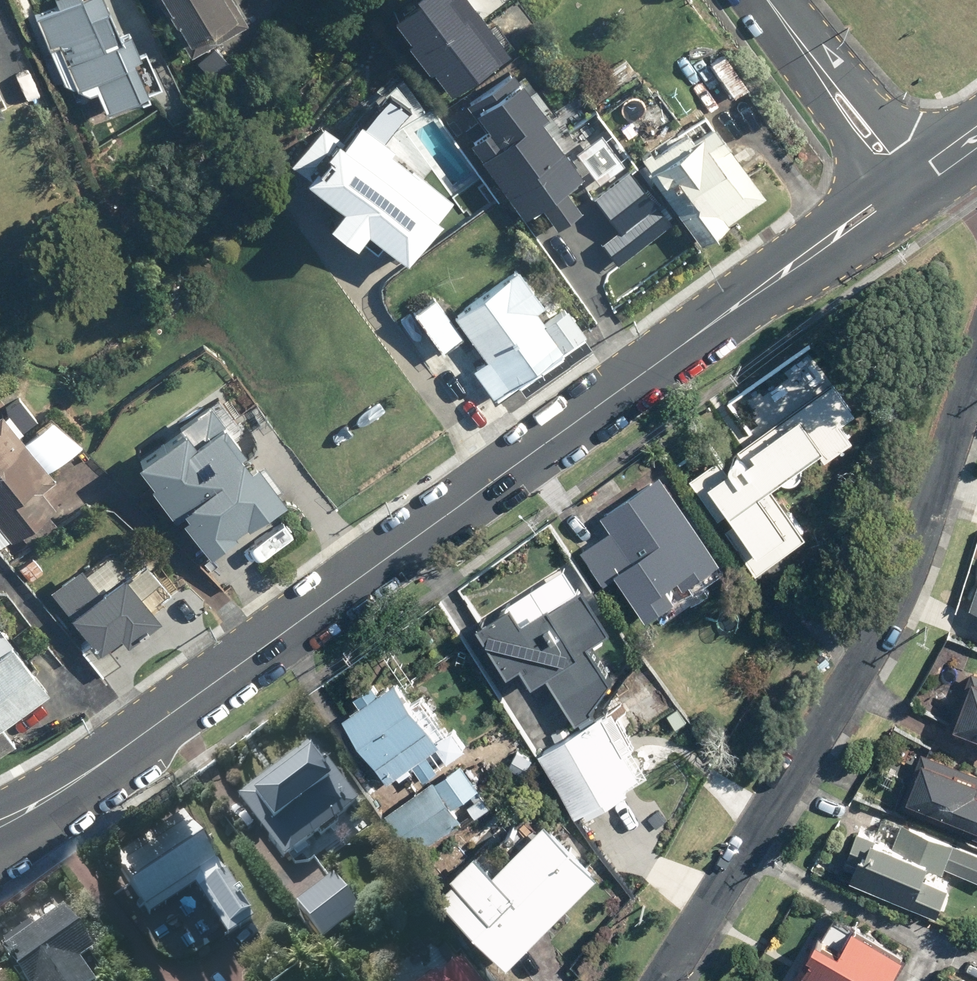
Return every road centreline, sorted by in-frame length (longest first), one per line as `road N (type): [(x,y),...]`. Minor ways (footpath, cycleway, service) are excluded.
road 1 (tertiary): [(774,277),(80,779),(0,823)]
road 2 (residential): [(664,980),(880,627),(908,566),(976,360)]
road 3 (tertiary): [(814,61),(868,100),(927,170)]
road 4 (tertiary): [(897,202),(840,248),(774,277)]
road 5 (tertiary): [(774,277),(824,223),(885,186)]
road 6 (tertiary): [(885,186),(839,123),(814,61)]

